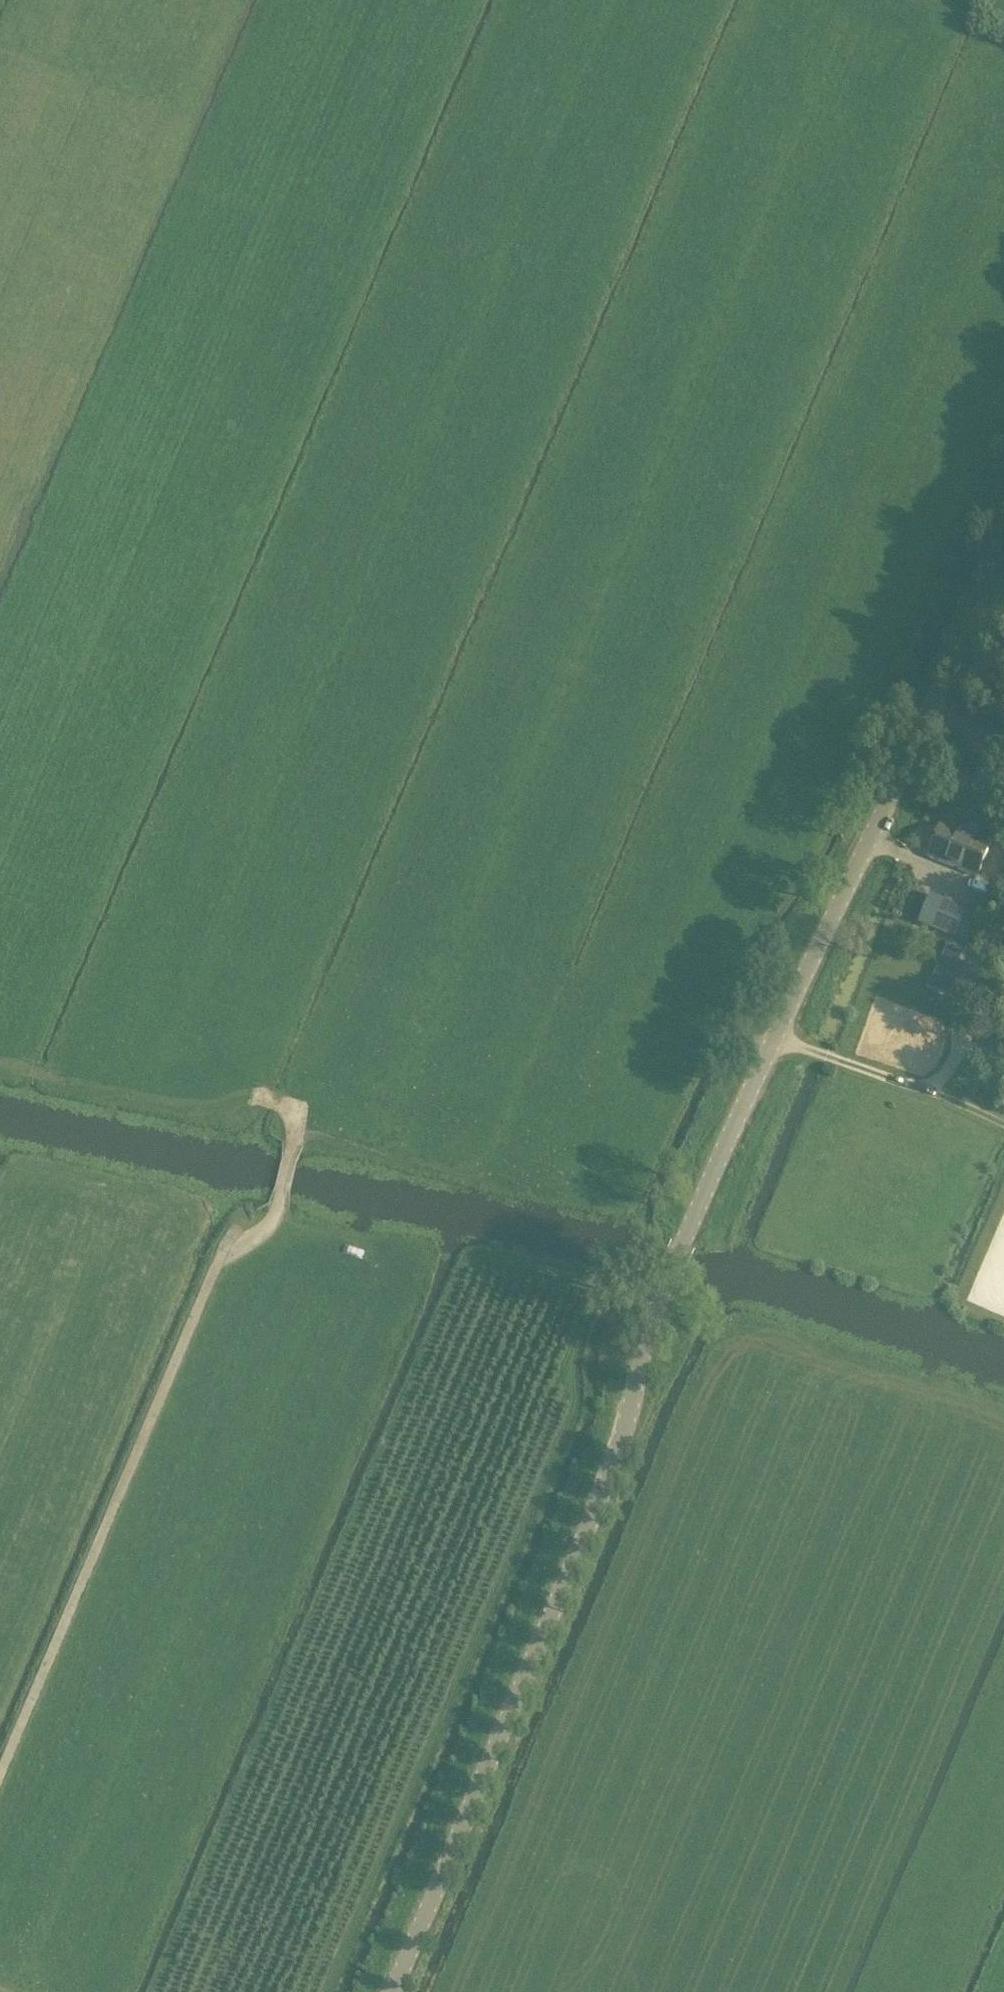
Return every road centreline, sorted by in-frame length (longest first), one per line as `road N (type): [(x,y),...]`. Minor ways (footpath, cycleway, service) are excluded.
road 1 (tertiary): [(397,1991),(615,1478),(663,1297),(1003,510)]
road 2 (track): [(0,1781),(223,1278),(275,1232),(295,1139),(283,1117),(259,1106)]

